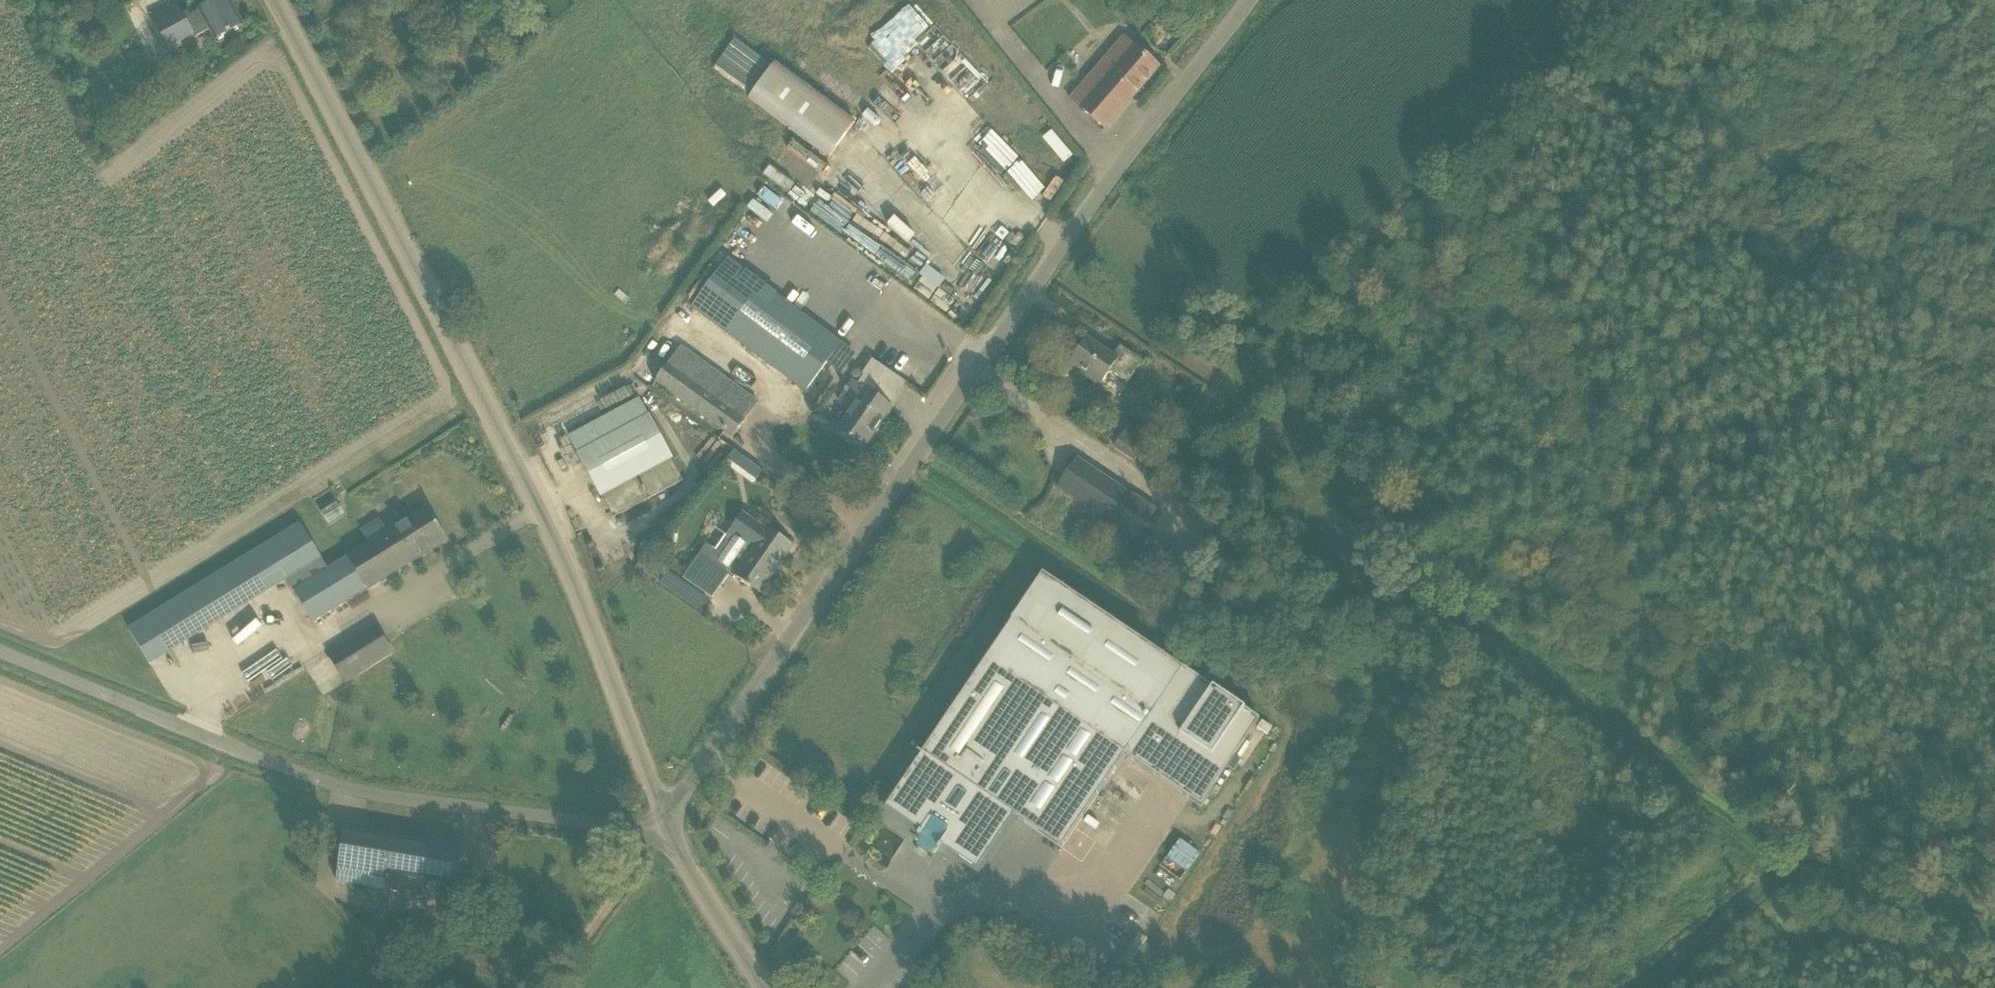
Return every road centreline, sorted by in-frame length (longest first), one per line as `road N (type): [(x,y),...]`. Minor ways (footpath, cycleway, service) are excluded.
road 1 (unclassified): [(673,829),(1055,258),(1250,0)]
road 2 (unclassified): [(673,829),(512,461),(273,0)]
road 3 (unclassified): [(673,829),(335,788),(0,652)]
road 4 (unclassified): [(772,987),(673,829)]

